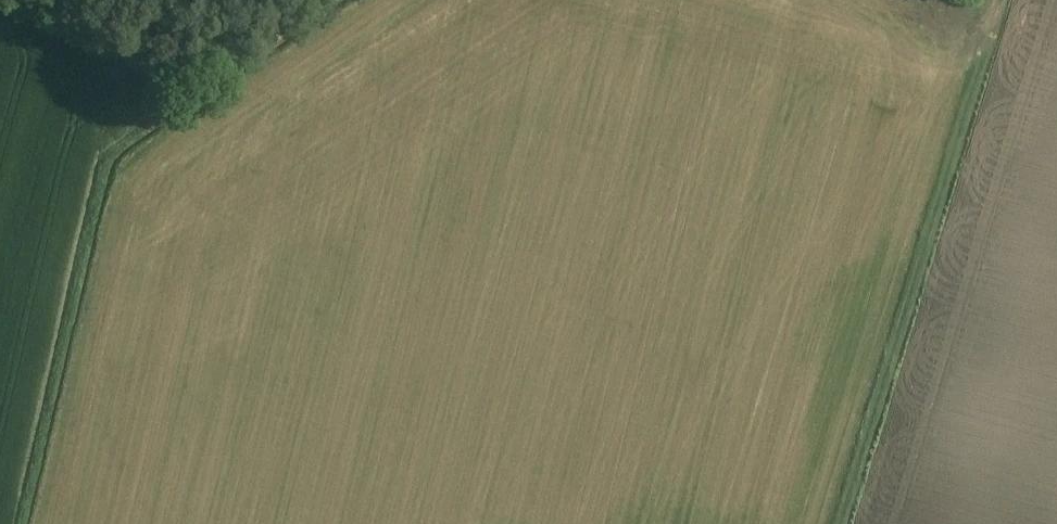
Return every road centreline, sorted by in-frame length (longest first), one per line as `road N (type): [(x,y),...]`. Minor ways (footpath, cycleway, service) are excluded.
road 1 (track): [(996,0),(837,523)]

